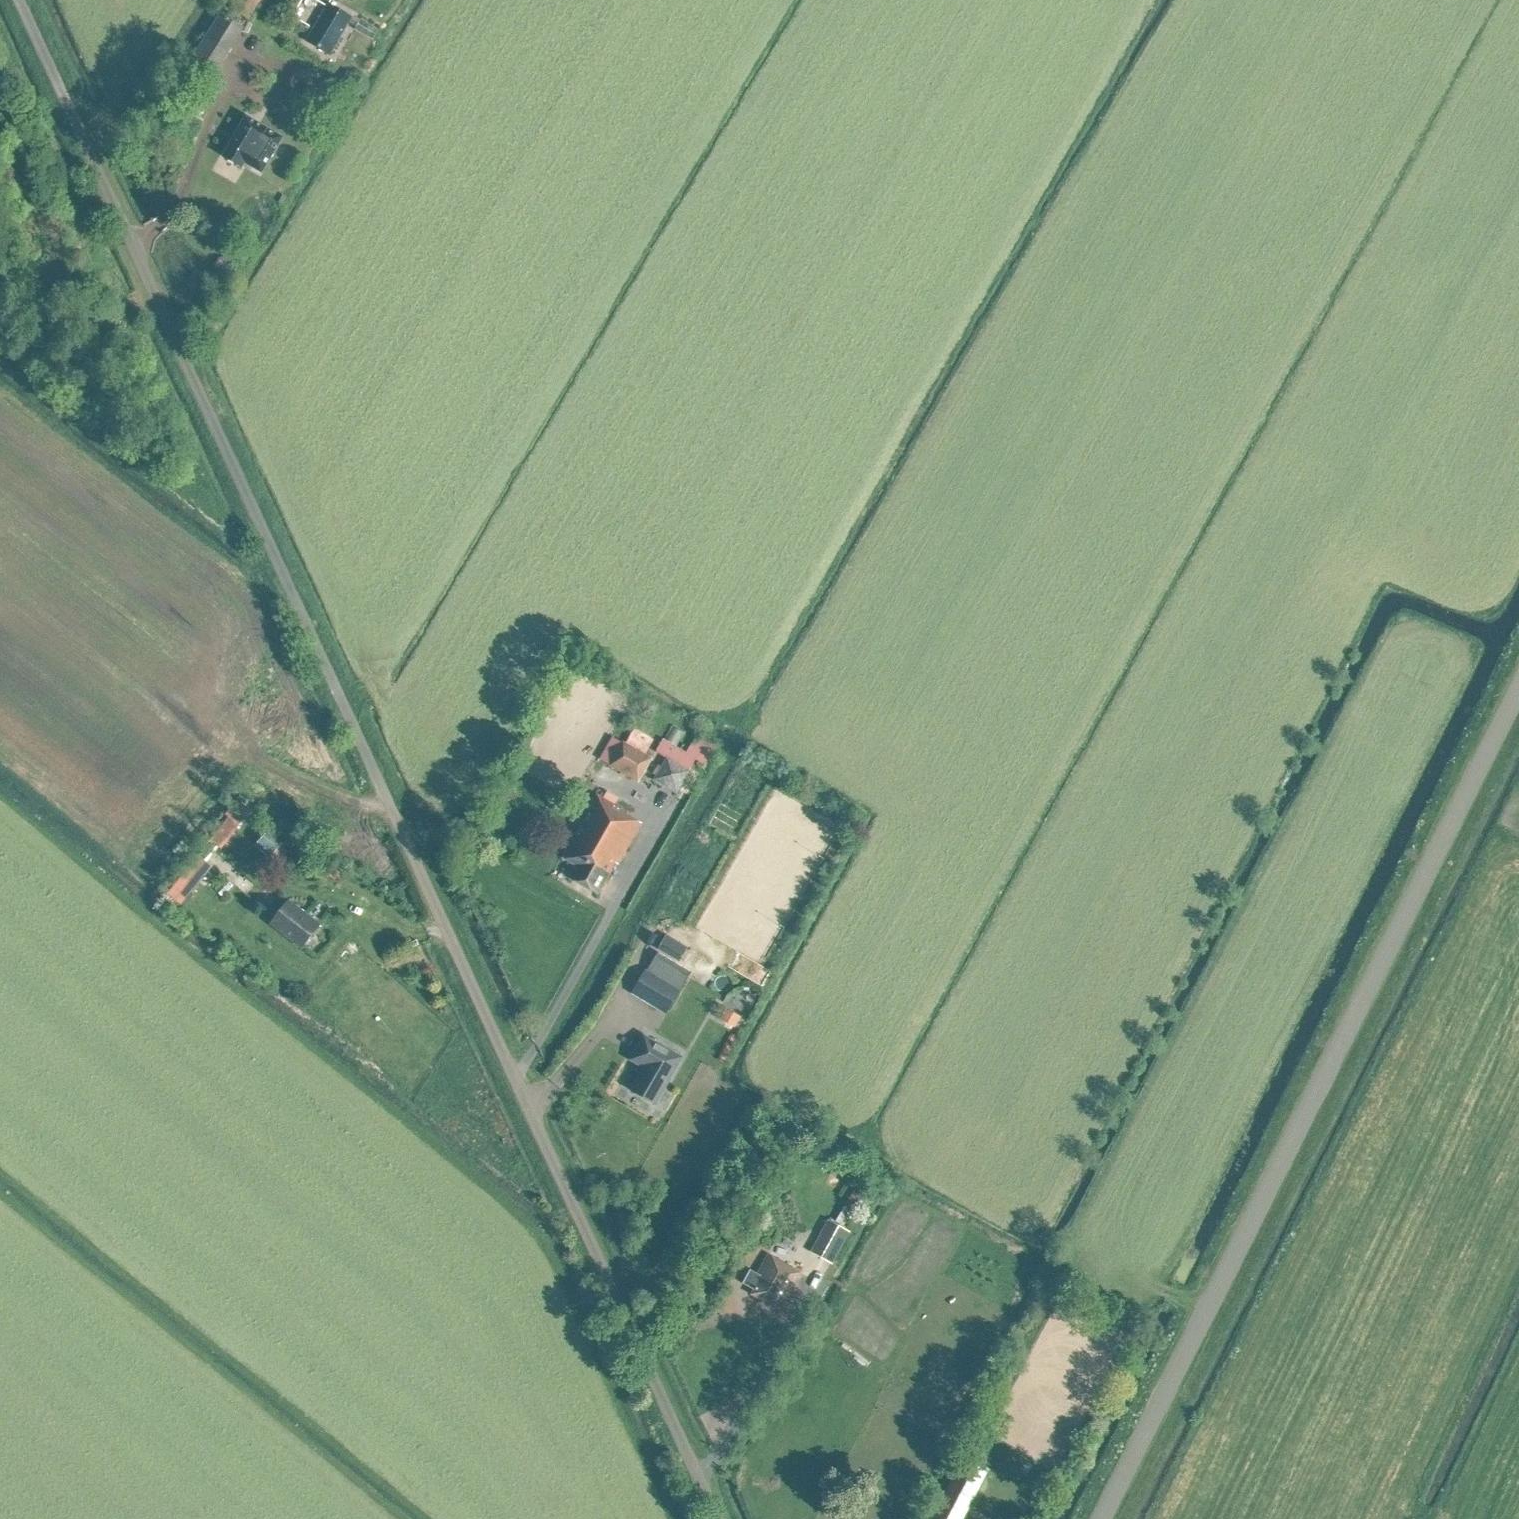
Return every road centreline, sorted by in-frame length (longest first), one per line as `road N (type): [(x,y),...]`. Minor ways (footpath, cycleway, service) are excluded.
road 1 (unclassified): [(716,1518),(23,0)]
road 2 (unclassified): [(1106,1518),(1518,692)]

